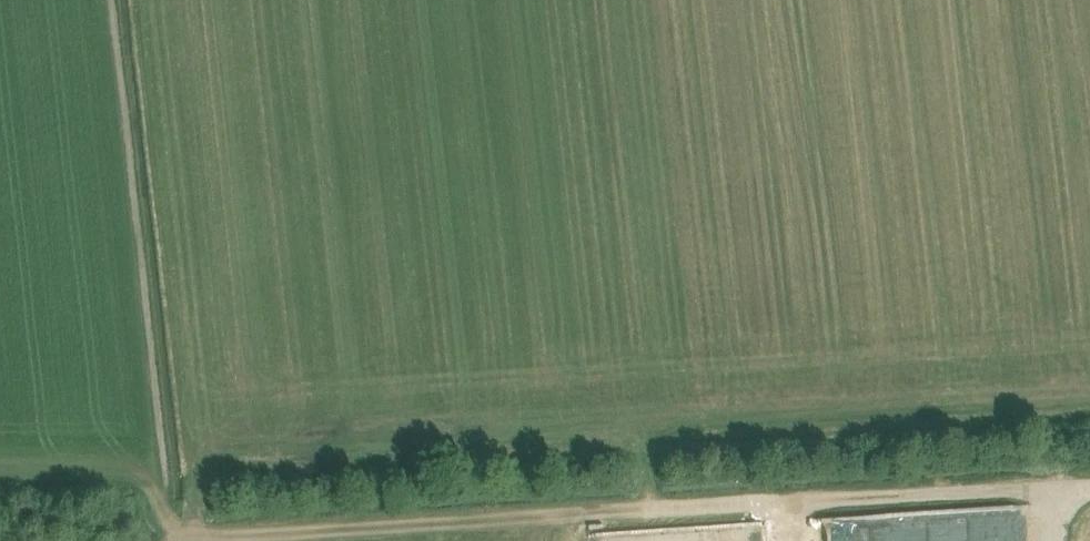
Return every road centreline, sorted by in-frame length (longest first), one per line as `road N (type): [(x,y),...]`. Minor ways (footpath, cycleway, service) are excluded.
road 1 (track): [(774,536),(747,511),(231,540)]
road 2 (track): [(204,540),(194,527),(195,424),(149,0)]

